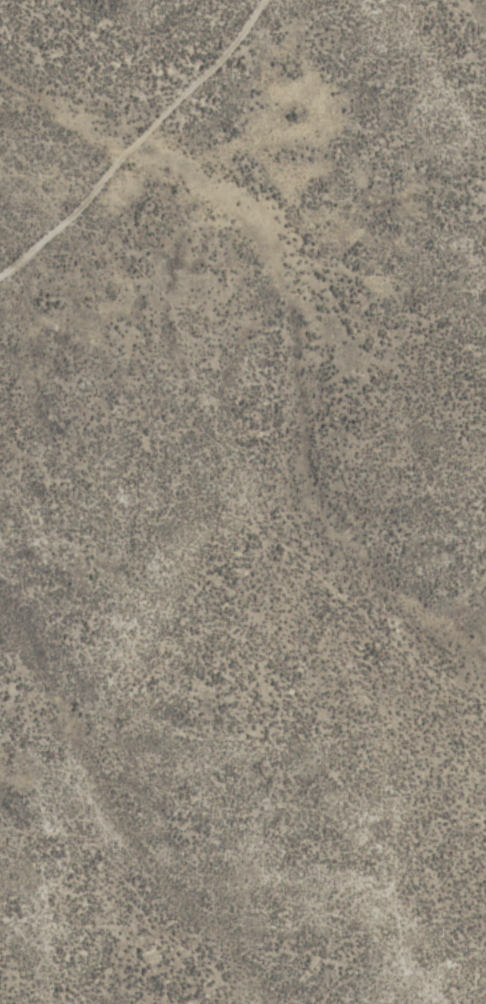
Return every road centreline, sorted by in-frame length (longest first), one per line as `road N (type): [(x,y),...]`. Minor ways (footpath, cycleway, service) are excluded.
road 1 (track): [(0,277),(97,193),(215,69),(264,0)]

